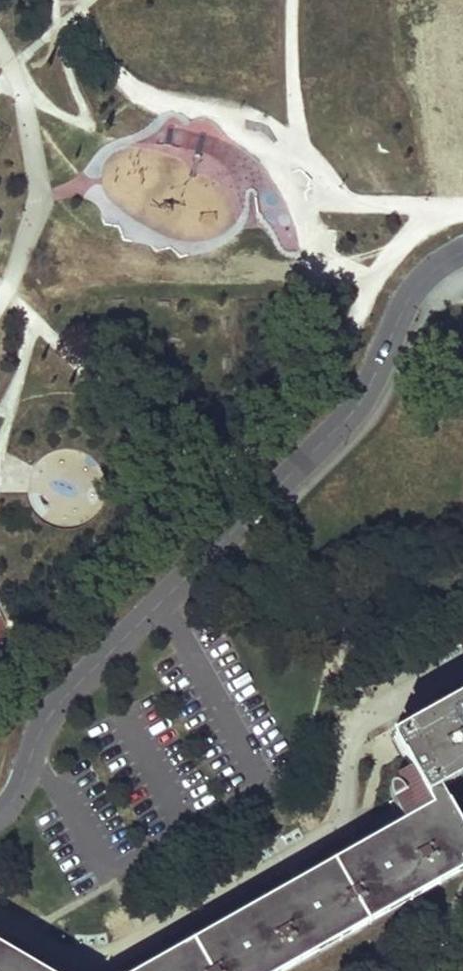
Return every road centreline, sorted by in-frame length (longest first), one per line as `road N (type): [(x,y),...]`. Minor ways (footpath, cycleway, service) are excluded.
road 1 (residential): [(0,812),(17,796),(60,704),(349,413),(418,282),(462,249)]

